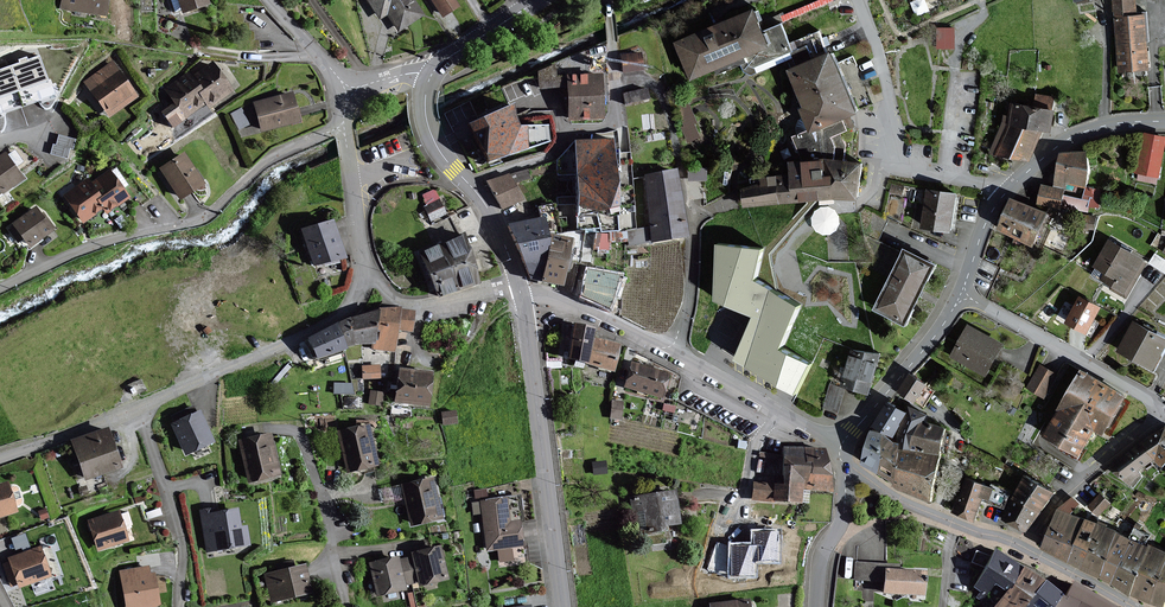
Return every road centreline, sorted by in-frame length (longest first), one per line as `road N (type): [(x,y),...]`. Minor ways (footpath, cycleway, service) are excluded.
road 1 (residential): [(344,128),(275,157),(205,219),(102,243),(0,289)]
road 2 (tertiary): [(564,606),(519,290)]
road 3 (residential): [(1164,123),(1105,127),(1038,164),(994,208),(961,294)]
road 4 (residential): [(961,294),(1151,398),(1164,420)]
road 5 (tertiary): [(519,290),(483,200),(431,134),(431,75)]
road 6 (residential): [(346,606),(326,500),(304,441),(293,430),(255,431)]
road 7 (residential): [(340,319),(138,407)]
road 8 (residential): [(1026,549),(899,500),(841,453)]
road 9 (residential): [(179,606),(182,546),(138,407)]
road 10 (residential): [(961,294),(841,453)]
road 11 (residential): [(841,453),(673,348)]
road 12 (residential): [(1026,549),(1062,494),(1164,420)]
road 13 (residential): [(673,348),(691,288),(694,221),(733,203)]
road 14 (residential): [(673,348),(519,290)]
road 15 (residential): [(841,453),(843,520),(822,561),(818,606)]
road 16 (residential): [(138,407),(0,459)]
road 17 (tertiary): [(431,75),(534,0)]
road 18 (residential): [(351,92),(270,0)]
road 19 (residential): [(1133,606),(1026,549)]

